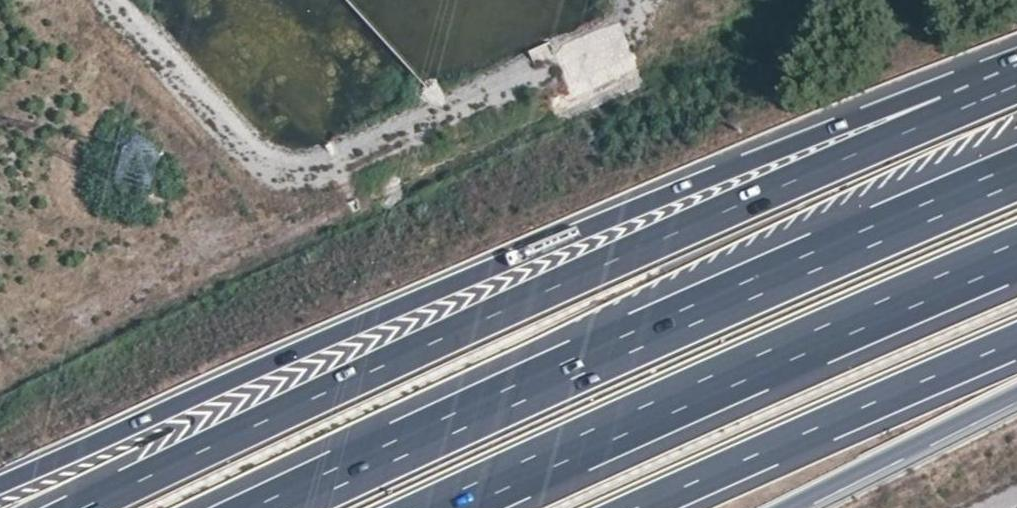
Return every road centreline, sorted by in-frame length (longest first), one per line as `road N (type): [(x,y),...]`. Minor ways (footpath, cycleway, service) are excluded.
road 1 (motorway): [(1016,61),(430,294),(0,482)]
road 2 (motorway): [(1016,84),(614,260),(82,507)]
road 3 (motorway): [(1016,173),(273,507)]
road 4 (track): [(642,0),(627,41),(339,172),(291,181),(245,158),(108,0)]
road 5 (motorway): [(443,507),(1016,253)]
road 6 (motorway): [(643,507),(1016,341)]
road 7 (motorway): [(789,507),(1016,394)]

